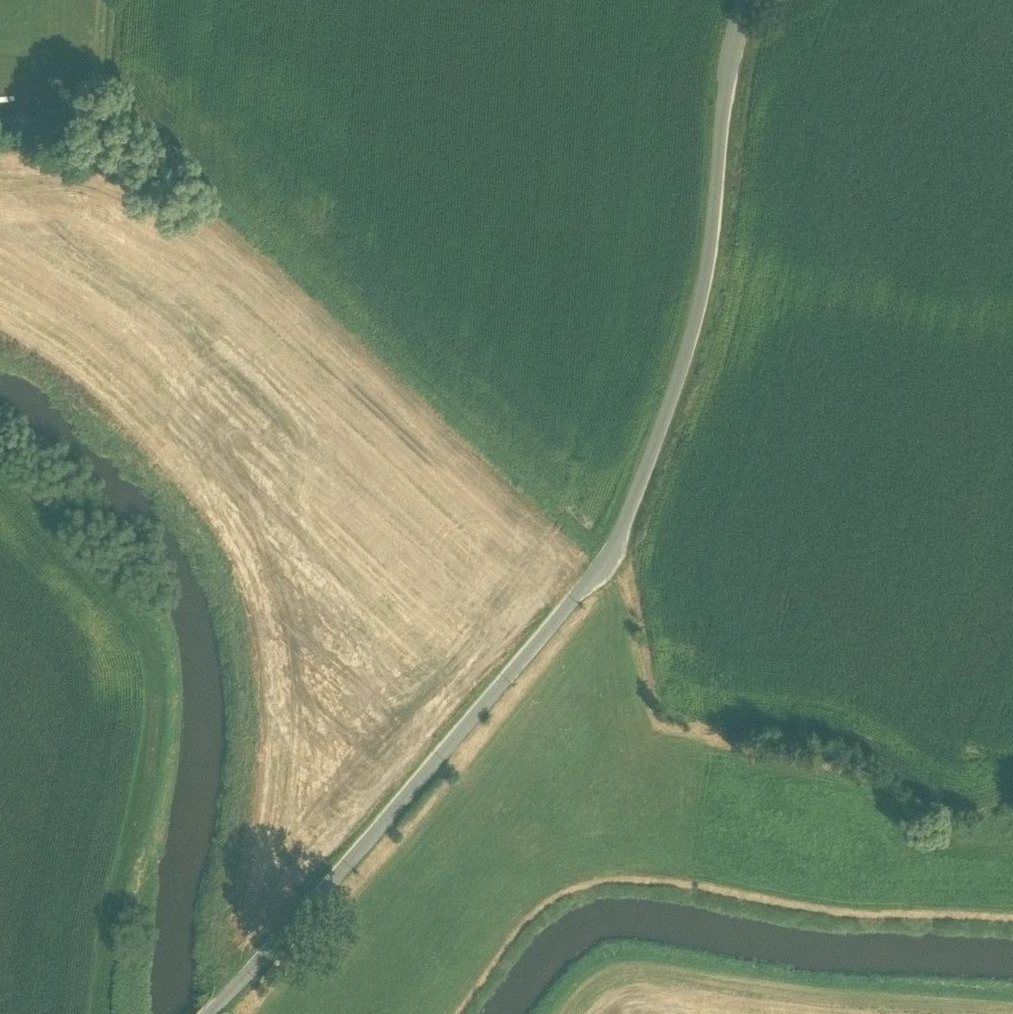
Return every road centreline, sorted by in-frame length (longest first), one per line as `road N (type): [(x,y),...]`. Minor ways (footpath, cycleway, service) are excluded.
road 1 (unclassified): [(752,0),(689,347),(614,543),(204,1013)]
road 2 (track): [(100,0),(91,83),(69,98),(0,102)]

